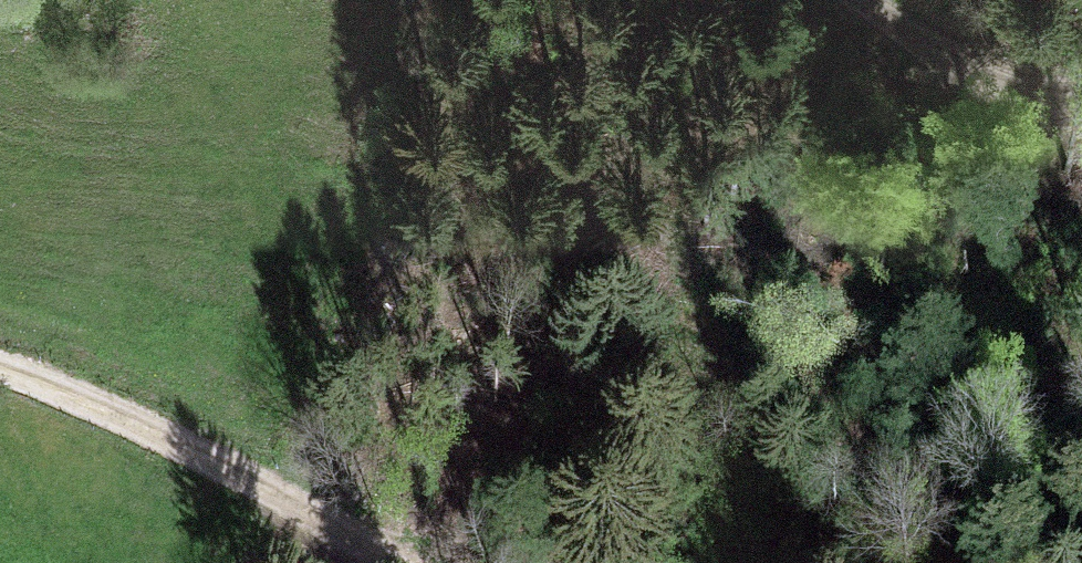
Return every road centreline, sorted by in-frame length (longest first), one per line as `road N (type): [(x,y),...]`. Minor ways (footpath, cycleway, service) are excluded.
road 1 (track): [(450,0),(618,263),(667,359),(740,388),(811,431),(918,562)]
road 2 (track): [(0,365),(142,425),(405,562)]
road 3 (track): [(848,0),(969,76),(1037,94),(1081,81)]

